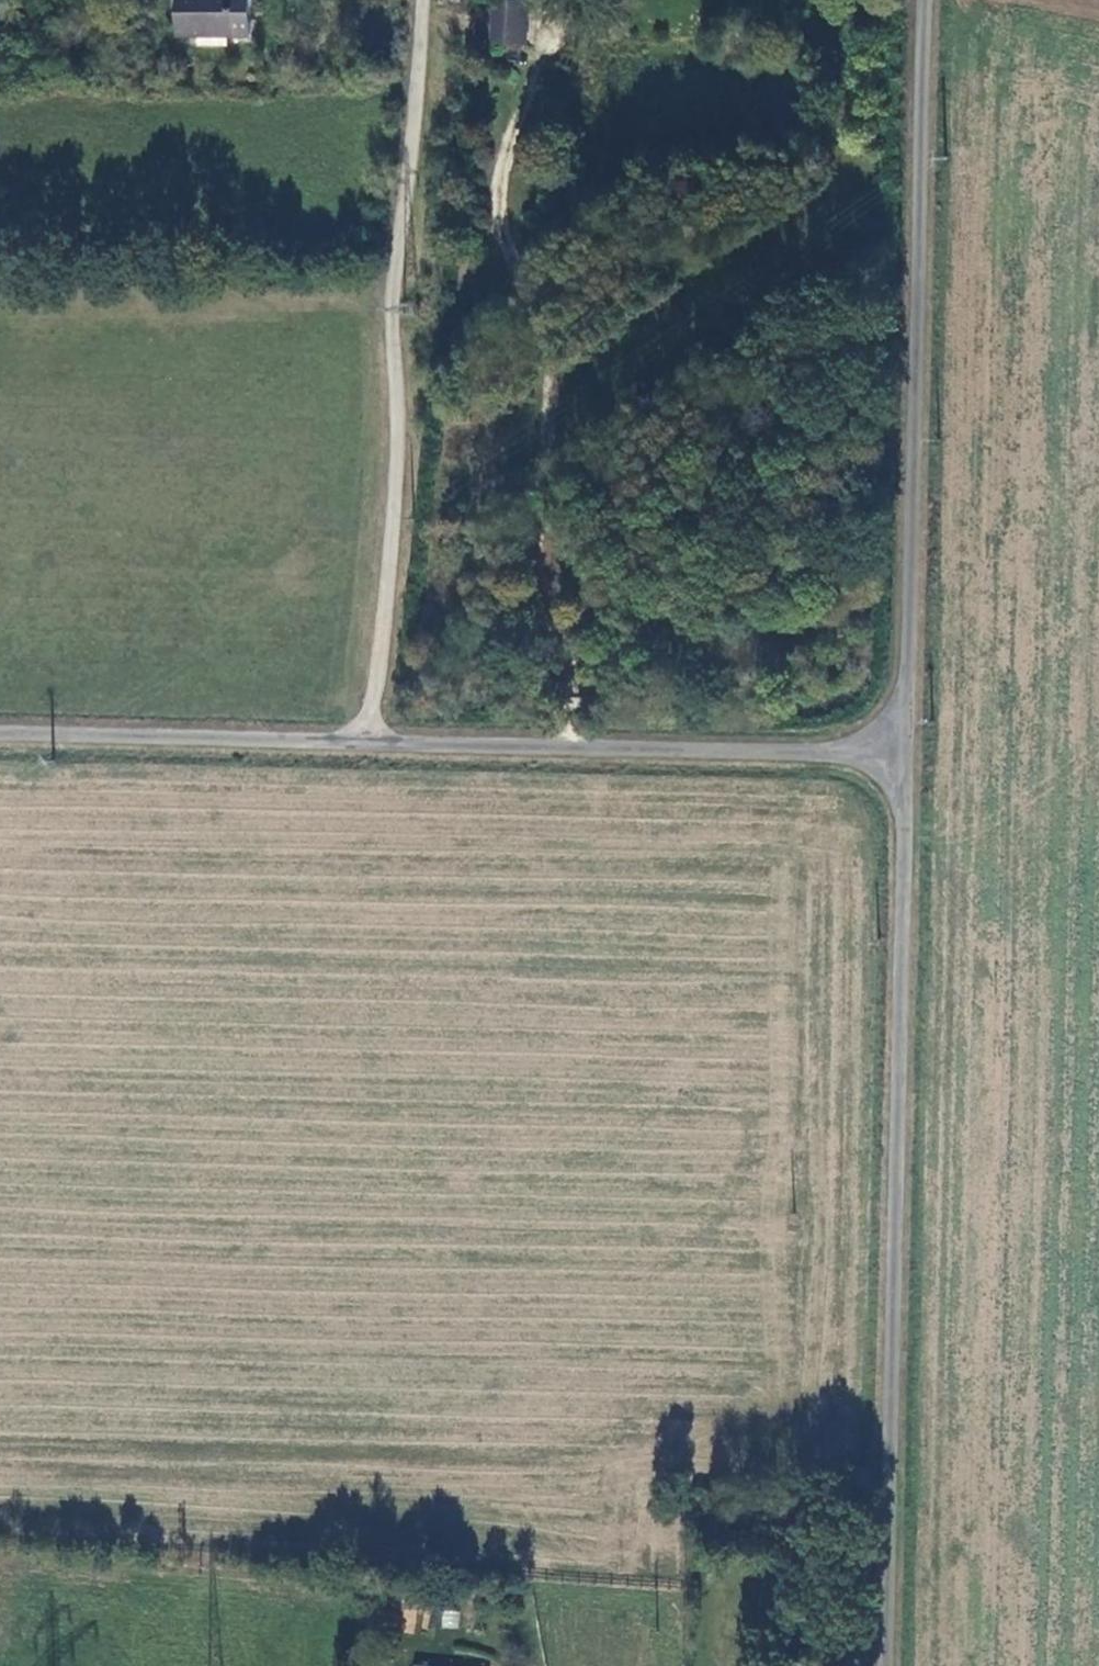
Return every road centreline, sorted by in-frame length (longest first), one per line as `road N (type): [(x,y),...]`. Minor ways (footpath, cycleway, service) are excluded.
road 1 (unclassified): [(905,755),(886,1665)]
road 2 (unclassified): [(905,755),(0,734)]
road 3 (unclassified): [(923,0),(905,755)]

